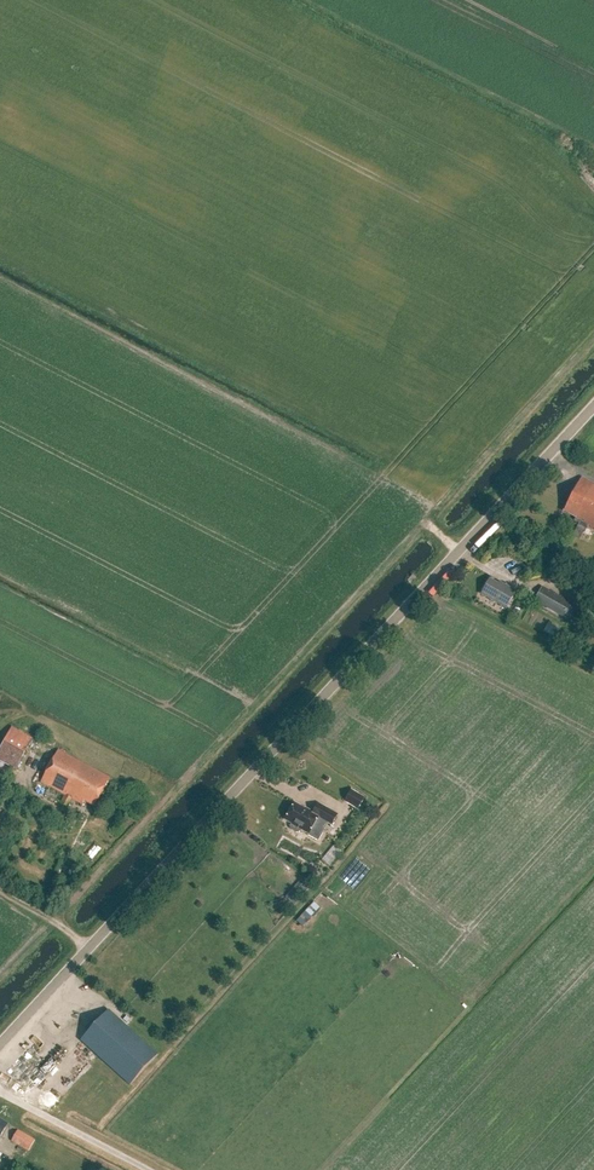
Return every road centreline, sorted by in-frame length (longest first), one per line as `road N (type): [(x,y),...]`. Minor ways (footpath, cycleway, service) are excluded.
road 1 (unclassified): [(0,1045),(593,407)]
road 2 (track): [(0,1094),(144,1169)]

